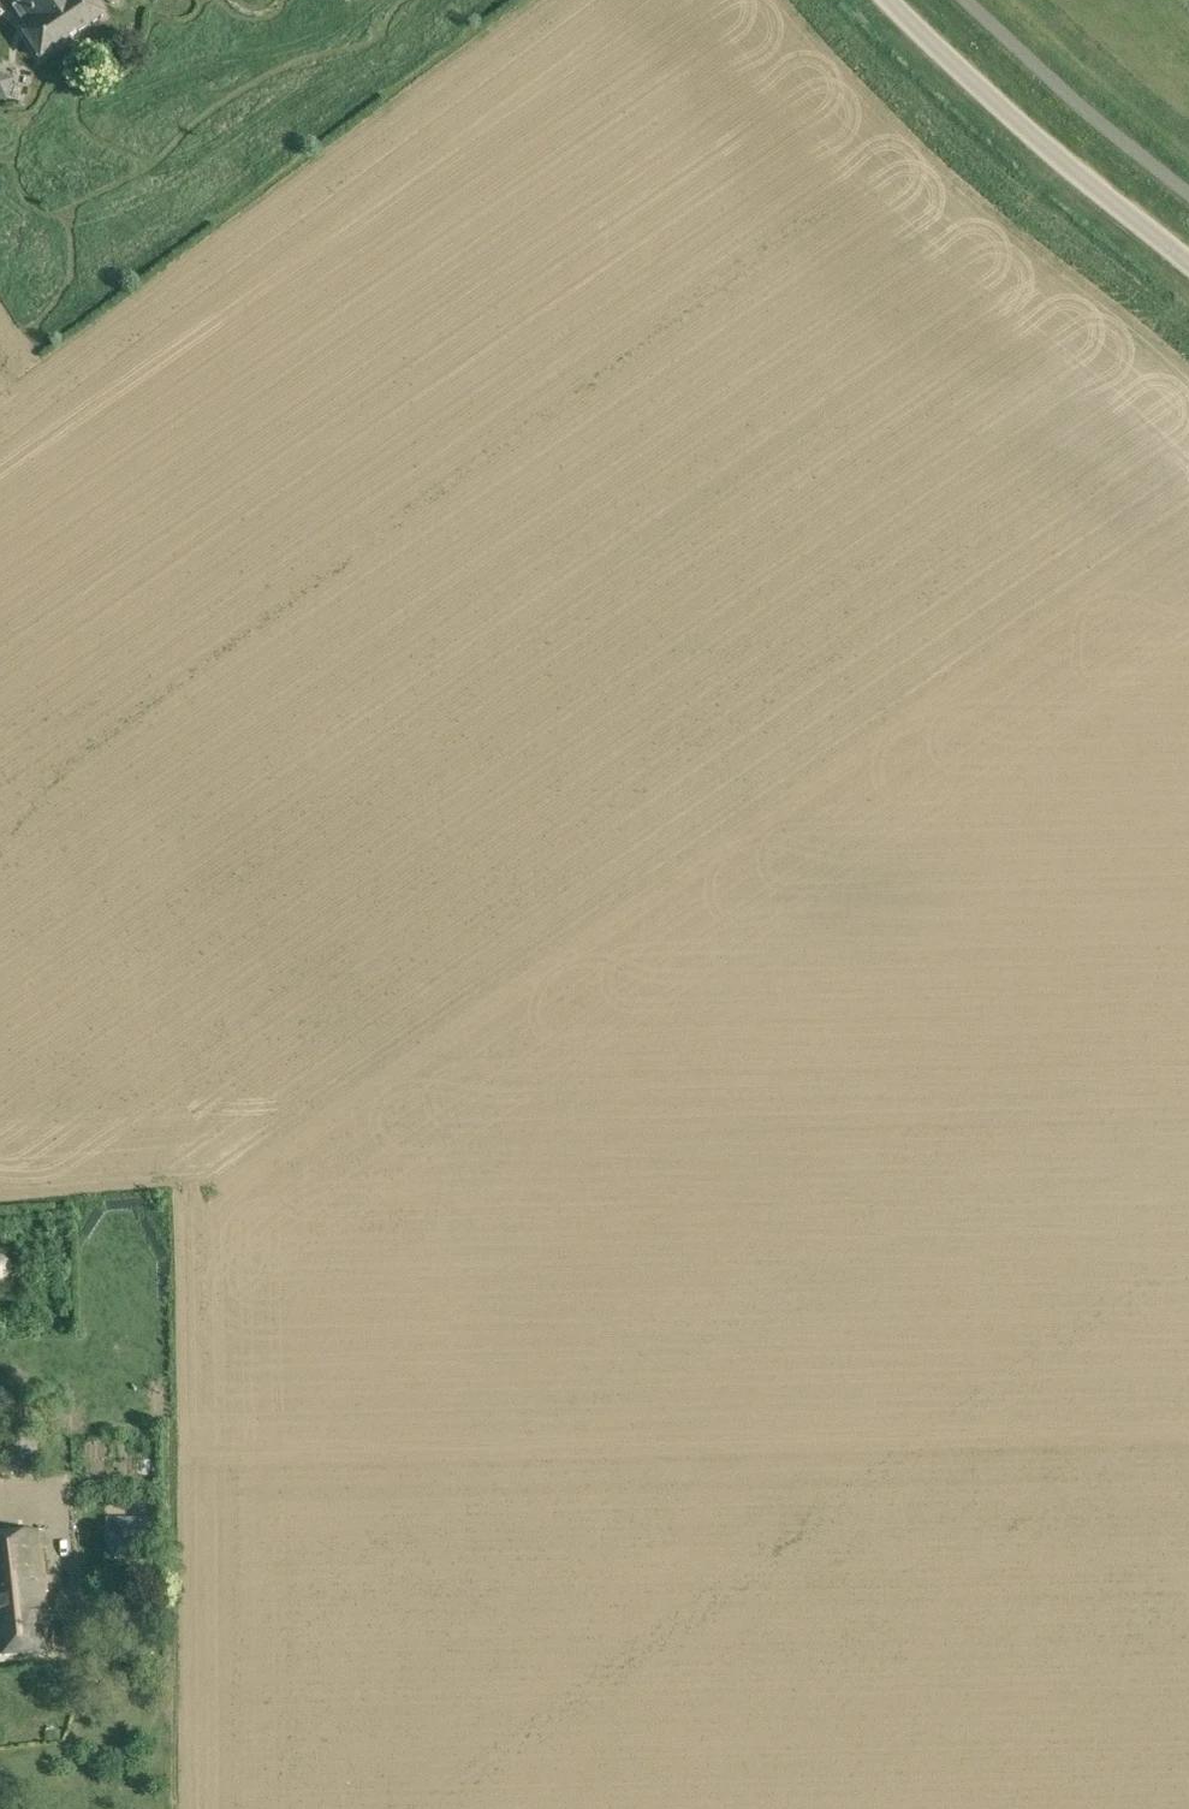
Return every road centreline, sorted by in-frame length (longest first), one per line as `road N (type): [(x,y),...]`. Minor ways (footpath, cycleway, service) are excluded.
road 1 (unclassified): [(1188,264),(1081,177),(888,0)]

